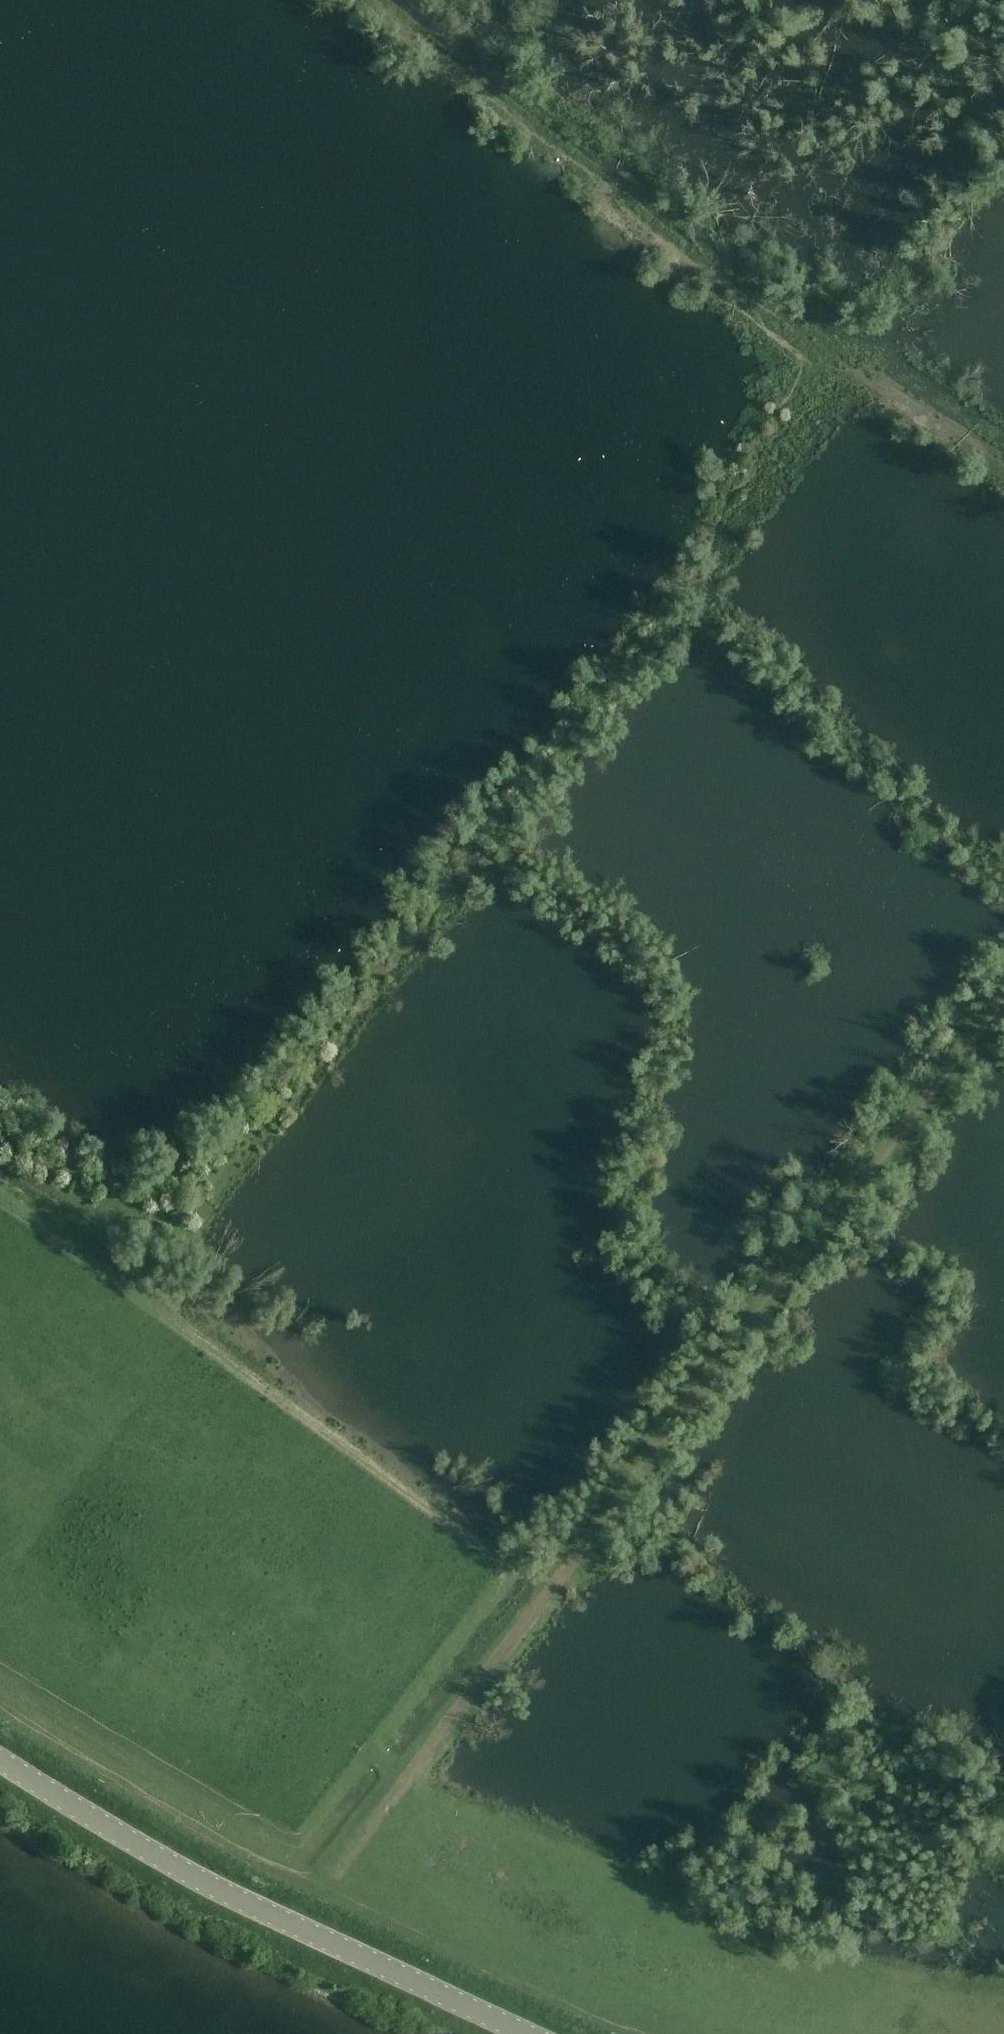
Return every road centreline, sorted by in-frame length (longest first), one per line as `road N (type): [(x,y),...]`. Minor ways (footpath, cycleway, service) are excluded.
road 1 (unclassified): [(0,1759),(232,1896),(530,2033)]

